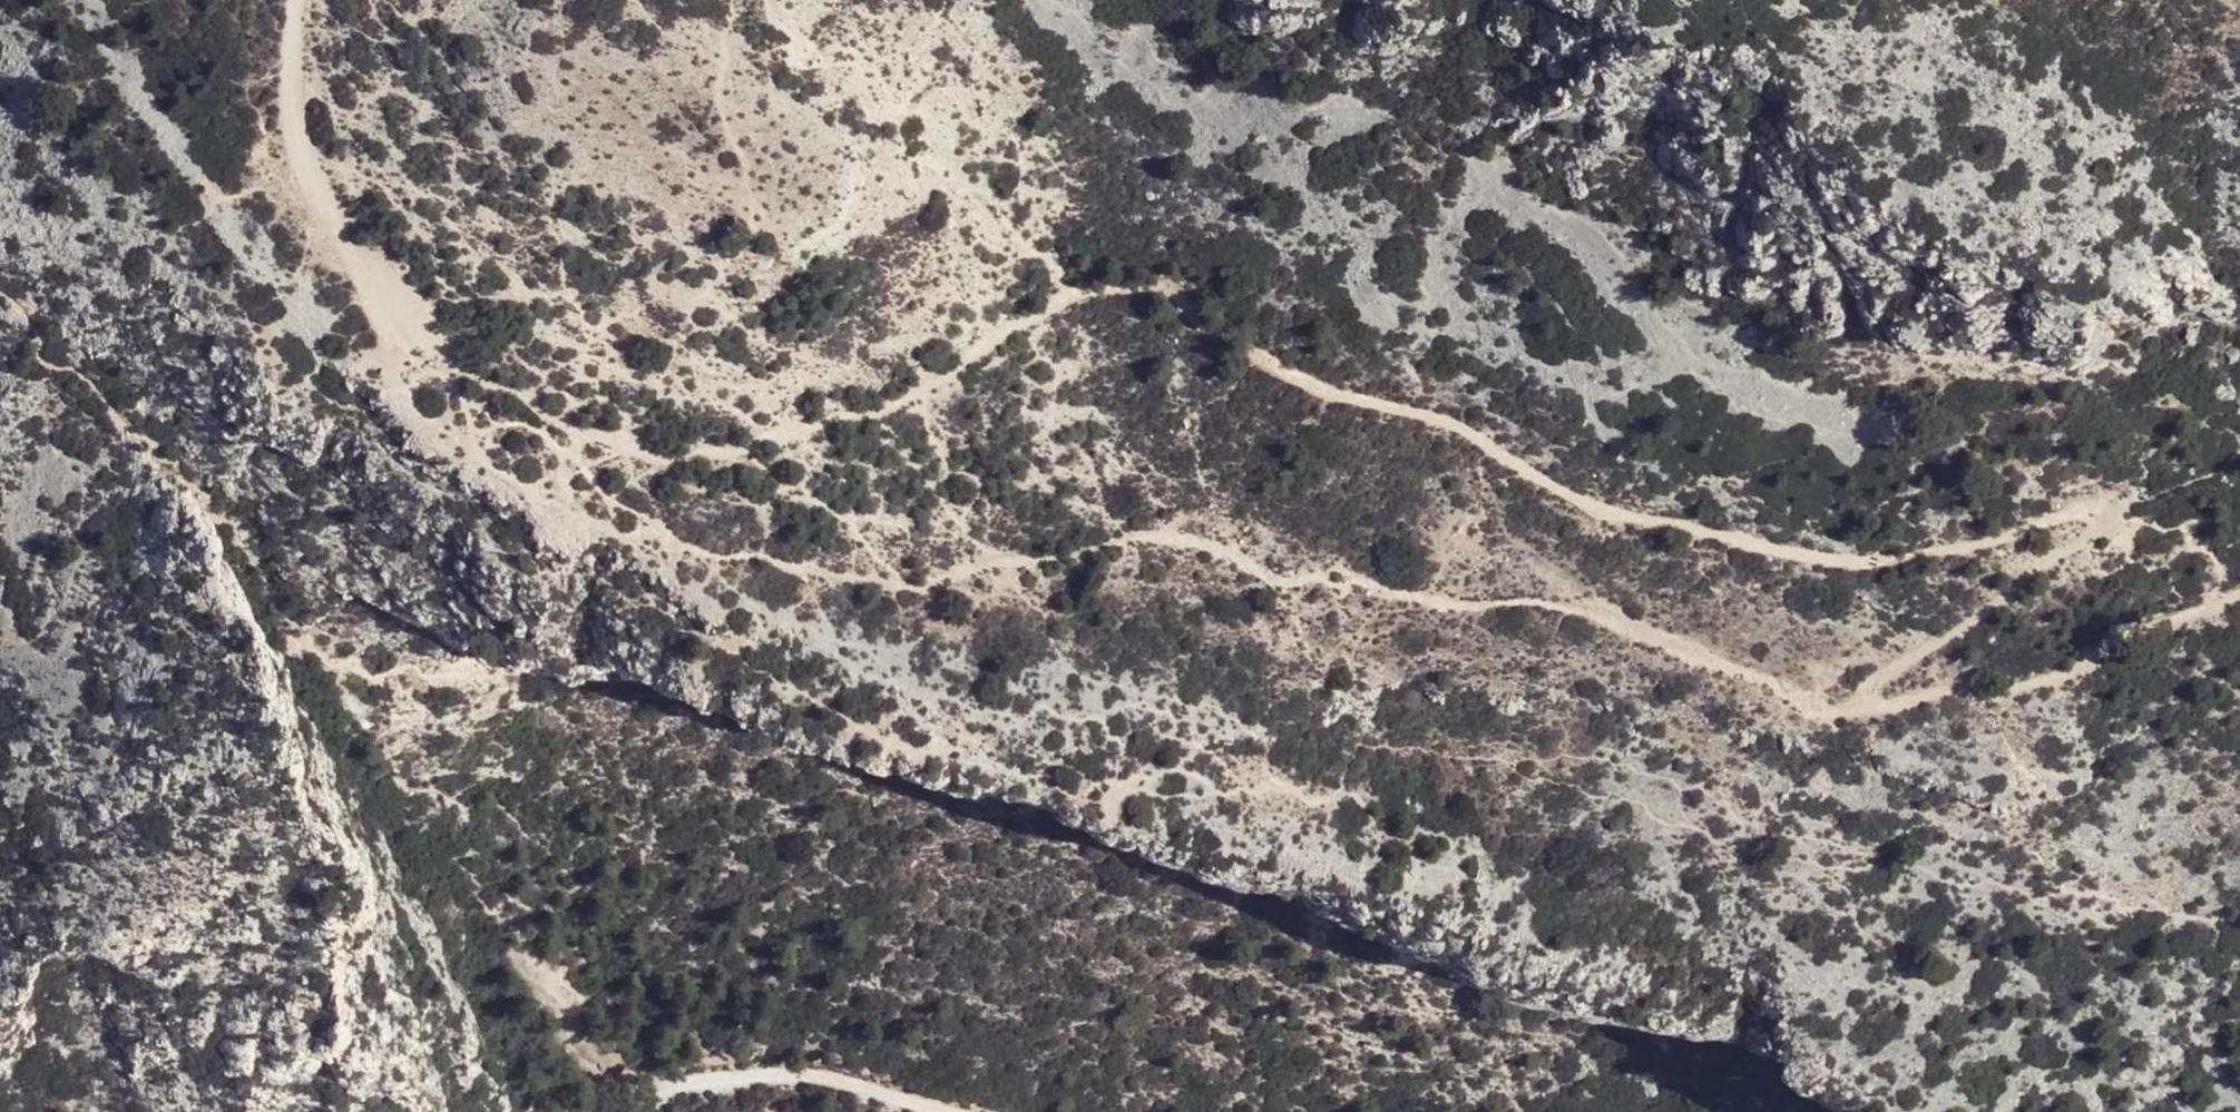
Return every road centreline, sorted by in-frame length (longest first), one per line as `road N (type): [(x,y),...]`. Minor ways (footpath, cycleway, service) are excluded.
road 1 (track): [(296,0),(296,144),(345,238),(444,354)]
road 2 (track): [(598,1111),(653,1092),(755,1076),(846,1084),(945,1111)]

